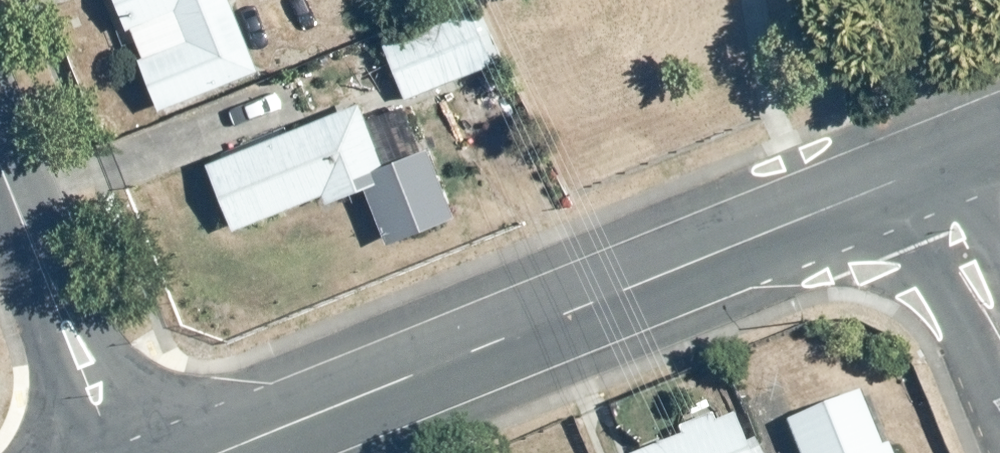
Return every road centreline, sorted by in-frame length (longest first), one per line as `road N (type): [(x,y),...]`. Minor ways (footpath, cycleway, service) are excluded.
road 1 (tertiary): [(933,169),(215,452)]
road 2 (residential): [(0,167),(116,452)]
road 3 (residential): [(933,169),(999,334)]

